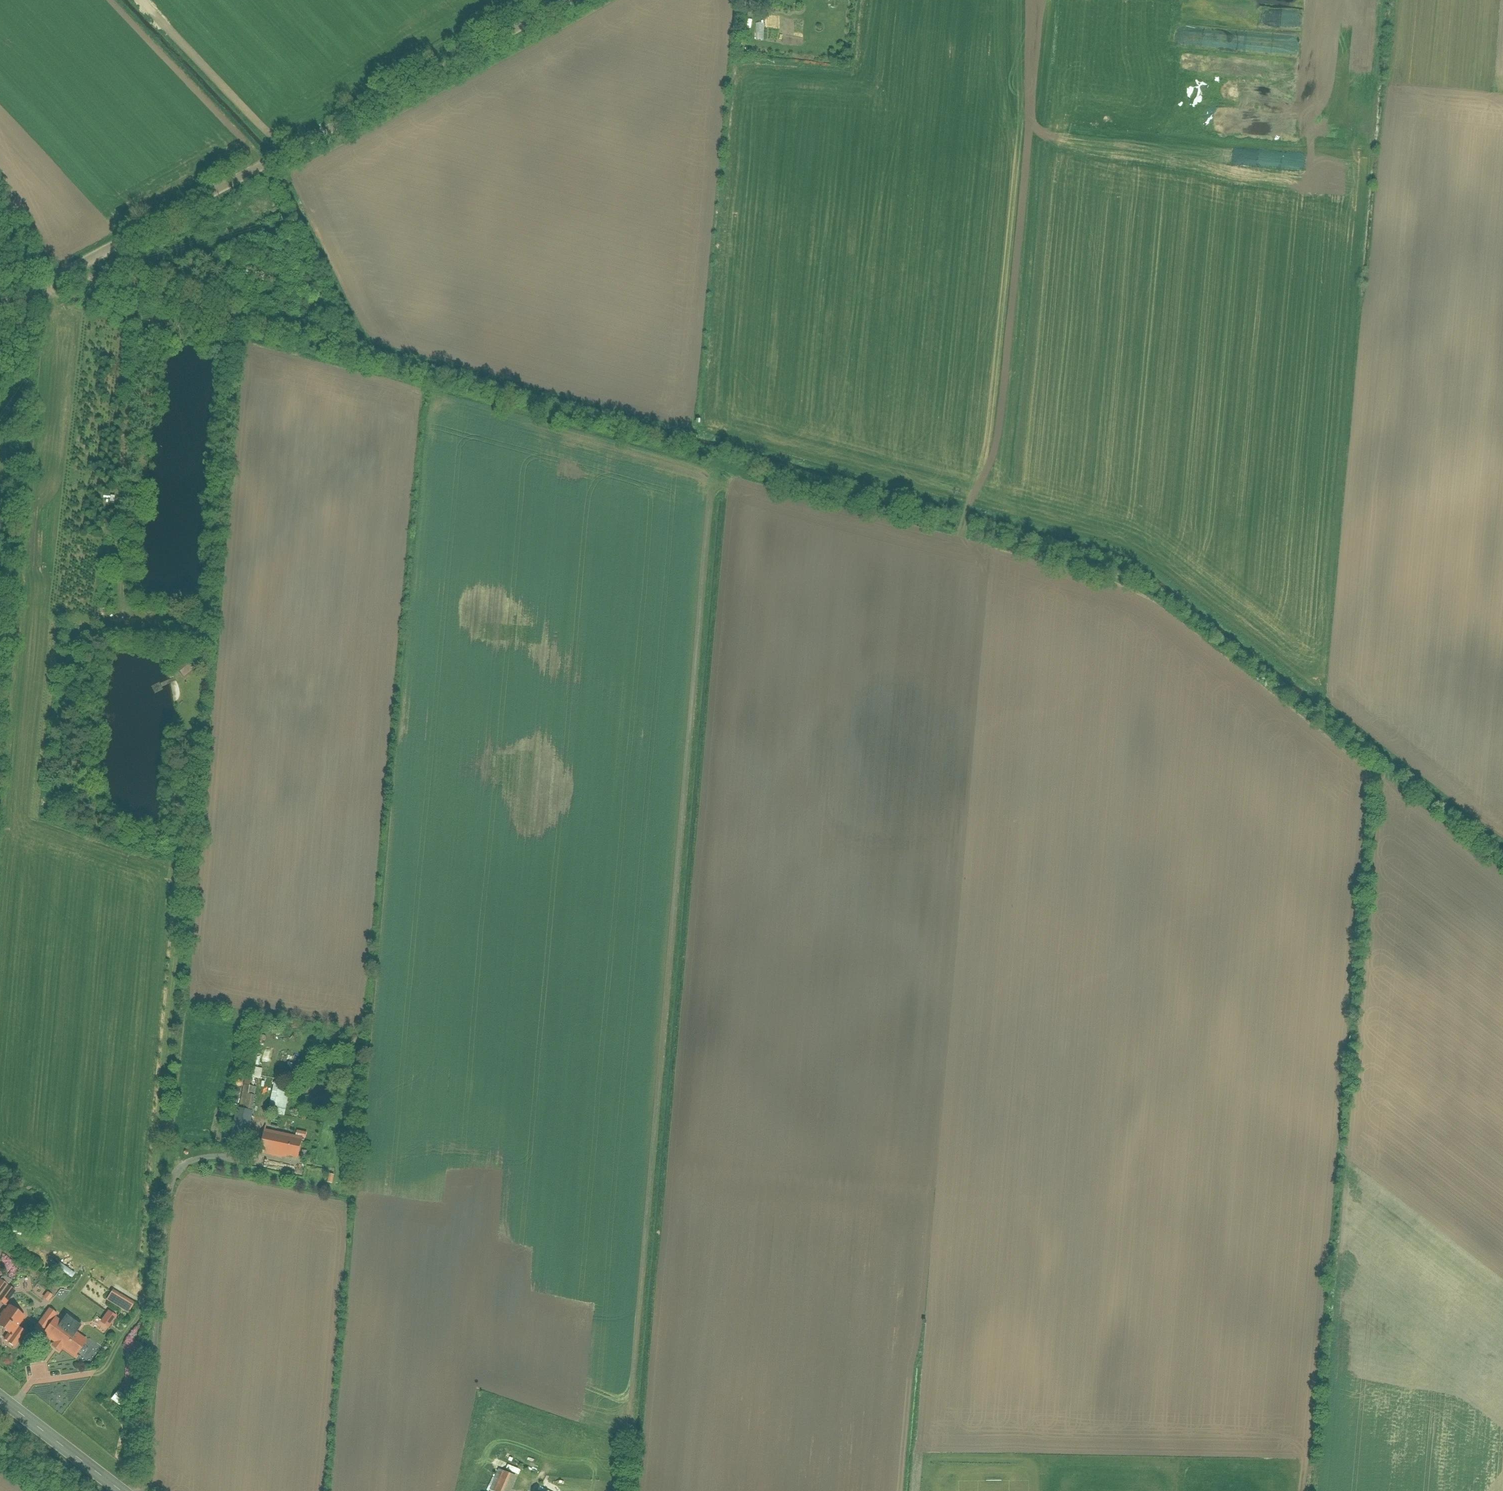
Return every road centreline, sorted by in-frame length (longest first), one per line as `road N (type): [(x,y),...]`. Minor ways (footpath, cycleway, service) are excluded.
road 1 (unclassified): [(577,0),(0,312)]
road 2 (primary): [(118,1490),(0,1401)]

